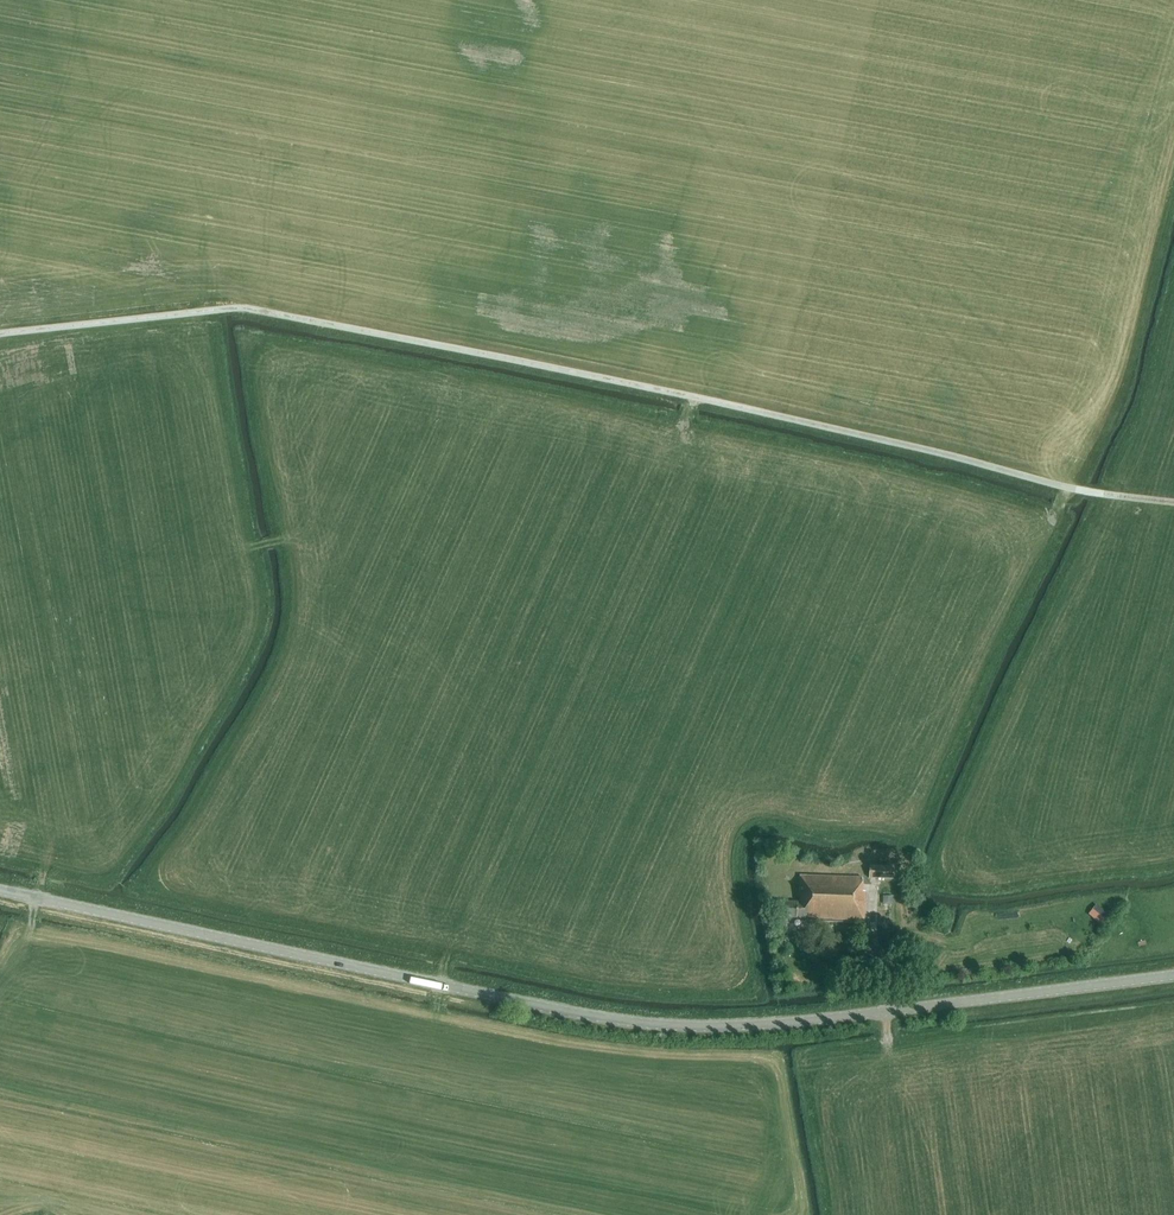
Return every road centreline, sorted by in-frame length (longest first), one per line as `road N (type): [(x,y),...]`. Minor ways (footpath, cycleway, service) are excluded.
road 1 (track): [(0,334),(243,307),(765,413),(1093,492),(1173,502)]
road 2 (tertiary): [(0,890),(568,1012),(665,1025),(783,1023),(1173,975)]

